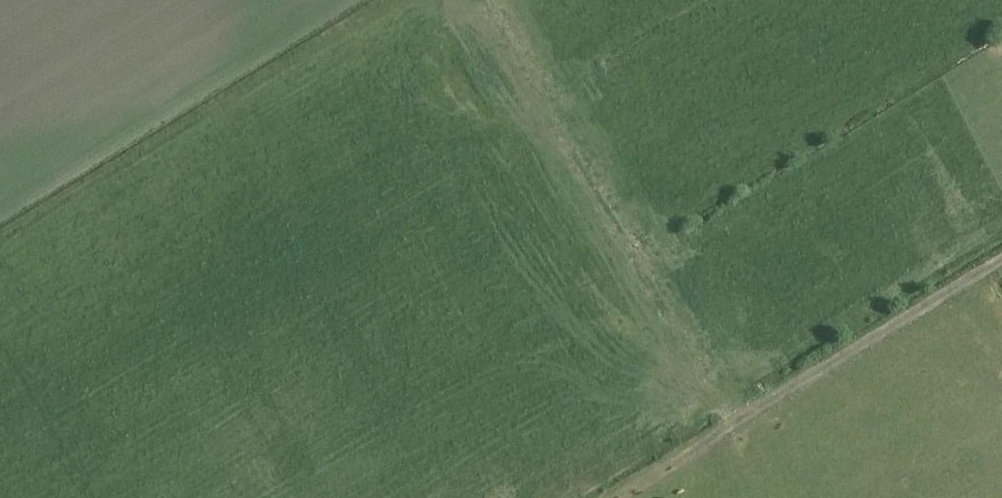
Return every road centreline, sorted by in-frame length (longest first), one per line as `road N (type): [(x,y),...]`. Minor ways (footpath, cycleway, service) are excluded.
road 1 (track): [(621,497),(1001,264)]

